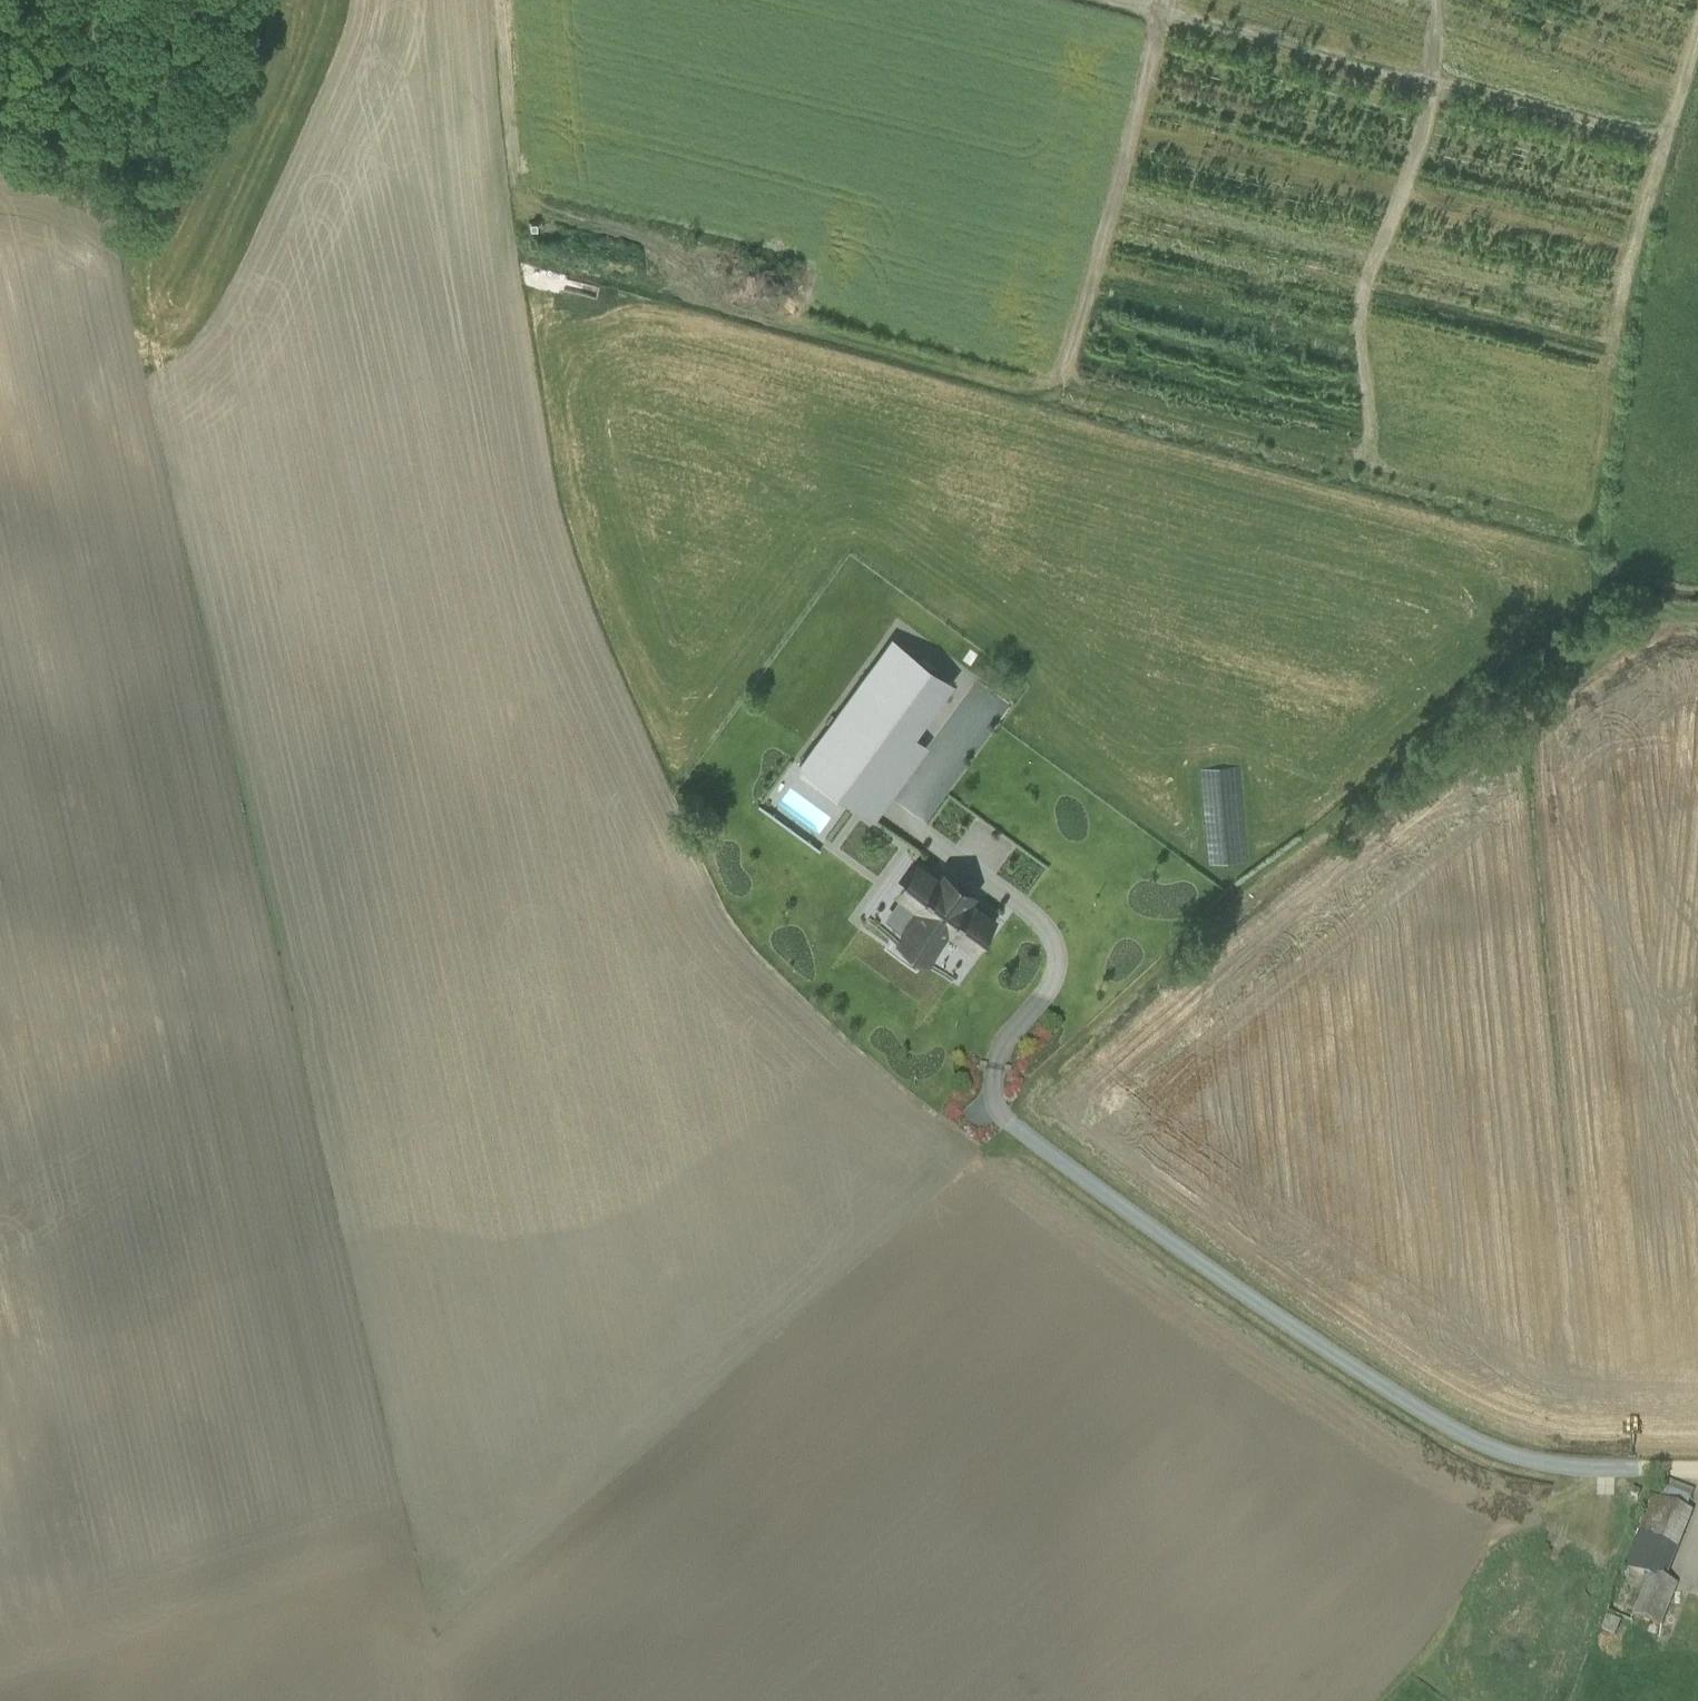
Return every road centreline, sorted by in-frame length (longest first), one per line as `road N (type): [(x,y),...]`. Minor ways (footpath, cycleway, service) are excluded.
road 1 (track): [(1697,1468),(1537,1462),(1453,1432),(1149,1229),(1005,1119)]

